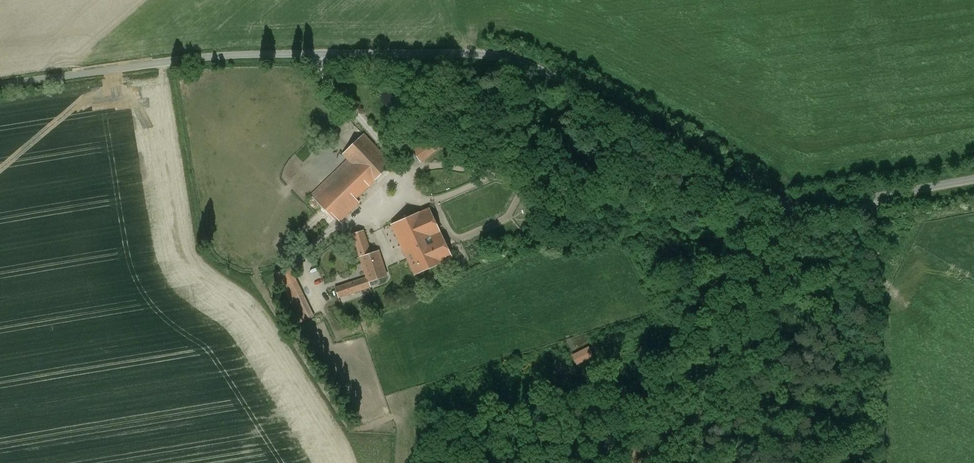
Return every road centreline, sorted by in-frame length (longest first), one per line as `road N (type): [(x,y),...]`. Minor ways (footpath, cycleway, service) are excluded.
road 1 (unclassified): [(973,181),(791,209),(509,59),(249,55),(0,86)]
road 2 (track): [(791,209),(735,217),(479,174)]

